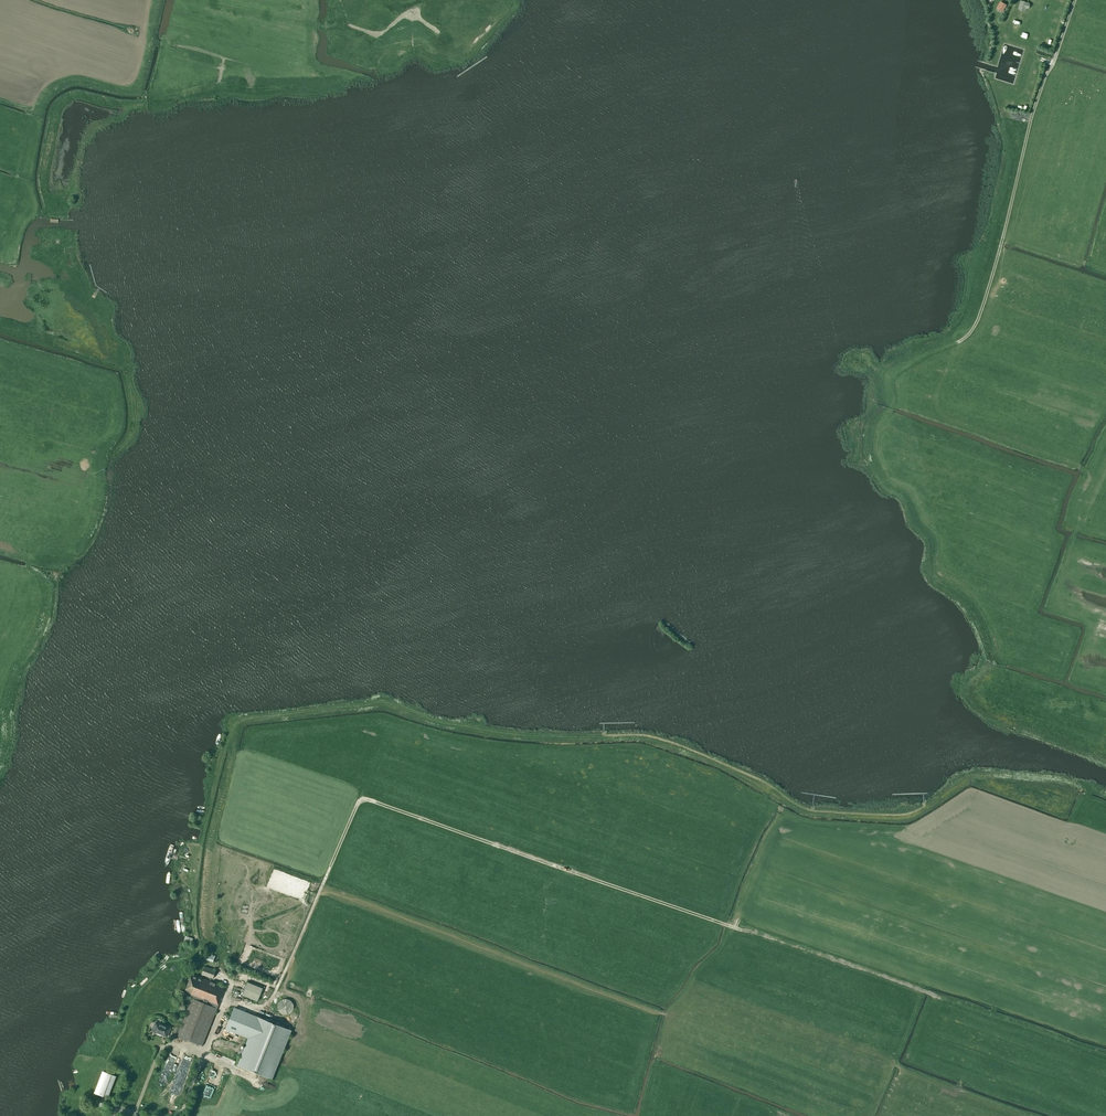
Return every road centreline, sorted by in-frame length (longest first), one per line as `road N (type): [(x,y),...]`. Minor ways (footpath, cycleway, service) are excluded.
road 1 (track): [(1074,0),(1031,118),(977,321),(957,343)]
road 2 (track): [(0,341),(110,376),(121,425),(106,448)]

